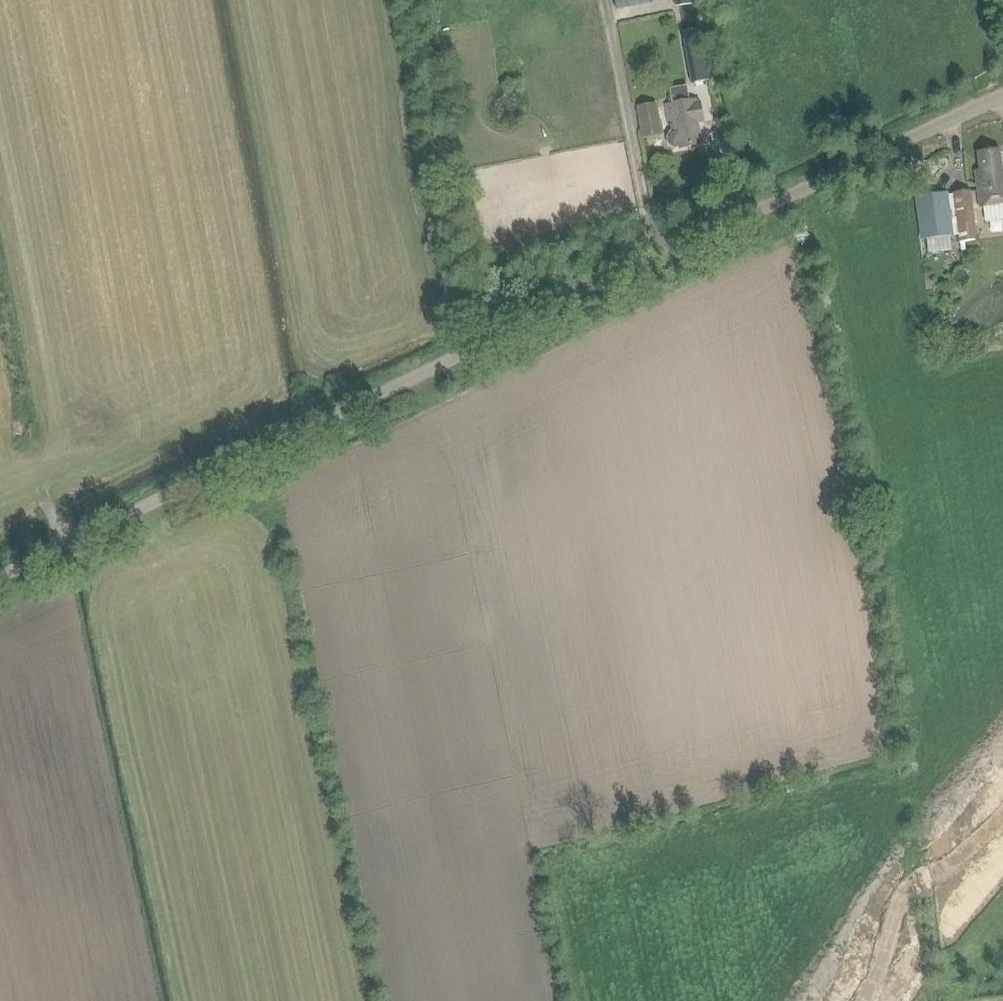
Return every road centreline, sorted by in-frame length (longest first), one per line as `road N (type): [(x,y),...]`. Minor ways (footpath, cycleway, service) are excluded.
road 1 (unclassified): [(0,573),(1002,93)]

